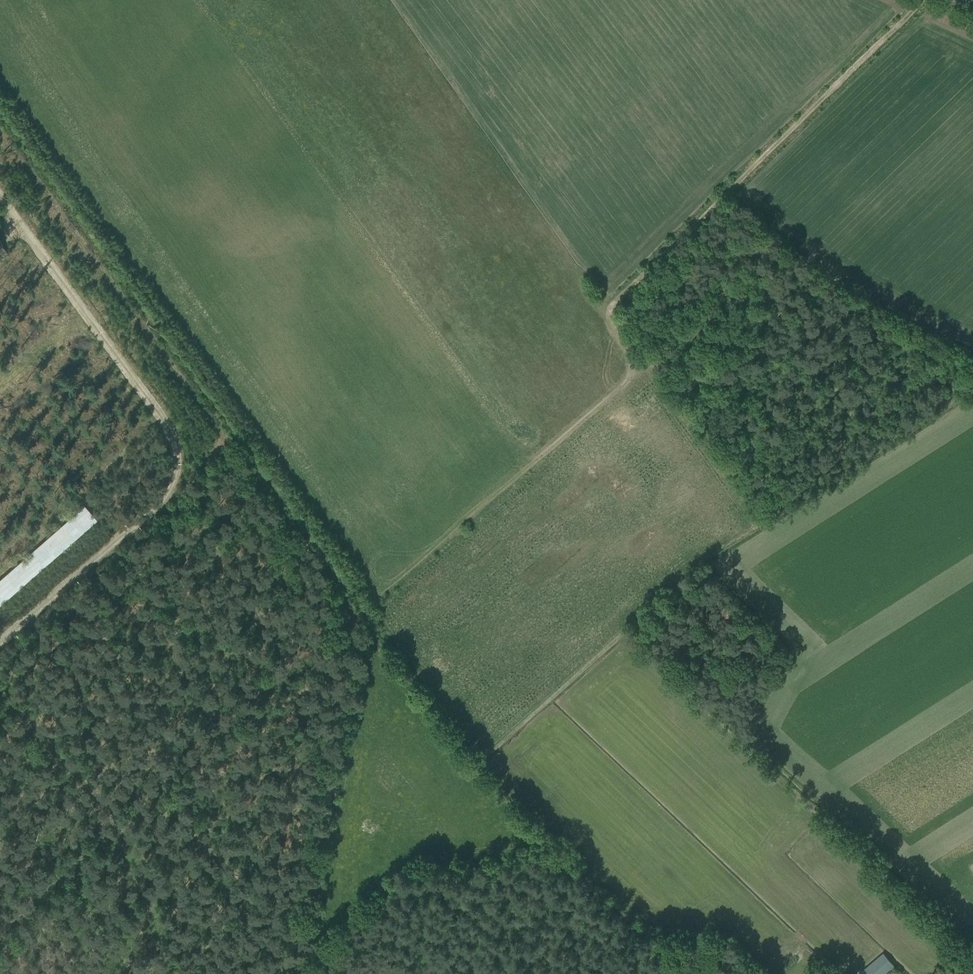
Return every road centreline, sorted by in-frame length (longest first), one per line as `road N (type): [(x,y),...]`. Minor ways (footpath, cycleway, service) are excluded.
road 1 (track): [(0,642),(164,497),(173,470),(159,423),(0,199)]

